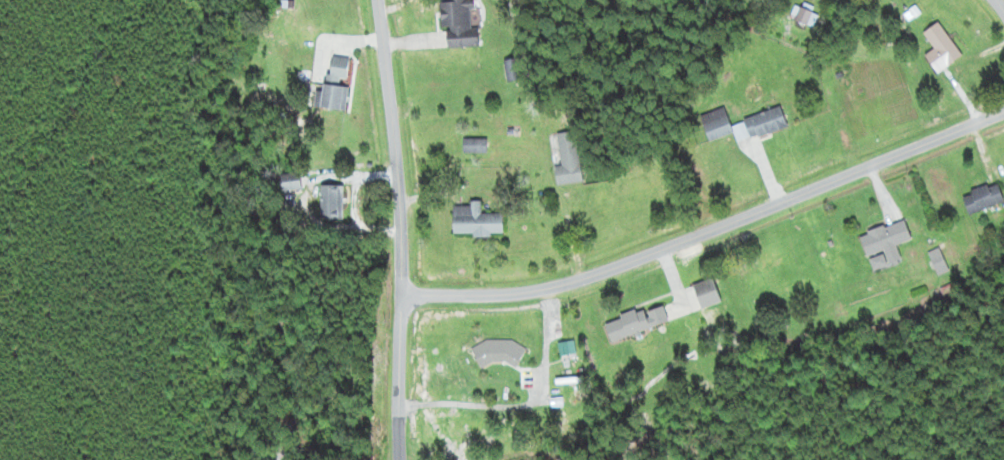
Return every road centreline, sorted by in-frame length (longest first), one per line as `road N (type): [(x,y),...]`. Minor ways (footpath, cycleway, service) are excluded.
road 1 (residential): [(405,294),(524,298),(1003,115)]
road 2 (residential): [(405,294),(378,0)]
road 3 (residential): [(402,459),(405,294)]

